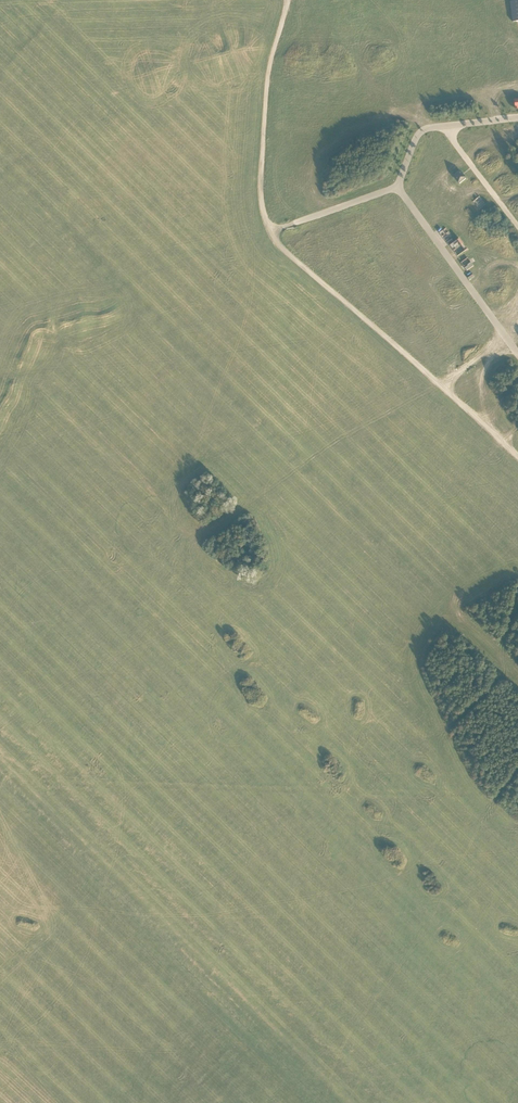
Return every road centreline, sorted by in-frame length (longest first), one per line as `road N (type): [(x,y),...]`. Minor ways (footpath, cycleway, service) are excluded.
road 1 (track): [(286,0),(272,51),(262,181),(272,235),(517,456)]

